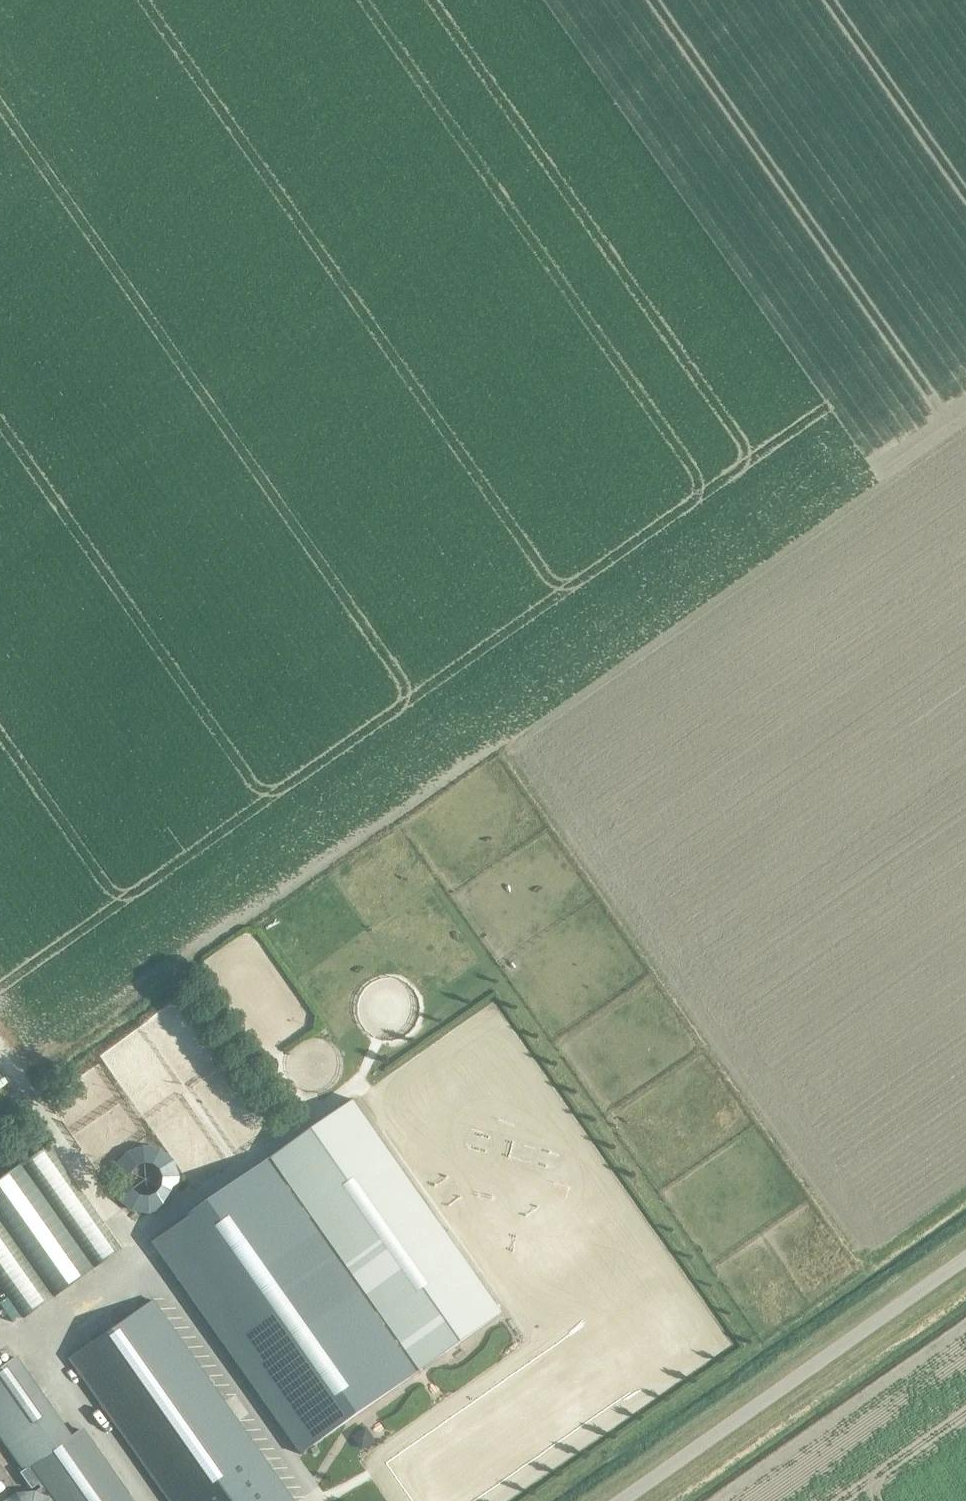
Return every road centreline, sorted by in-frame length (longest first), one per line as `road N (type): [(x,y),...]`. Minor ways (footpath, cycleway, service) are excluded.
road 1 (residential): [(625,1500),(965,1259)]

